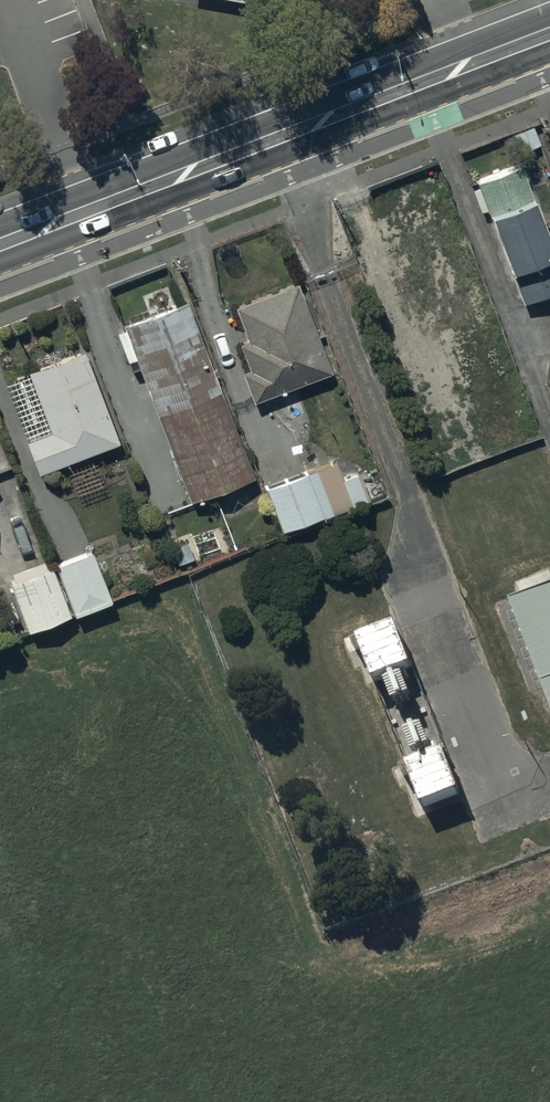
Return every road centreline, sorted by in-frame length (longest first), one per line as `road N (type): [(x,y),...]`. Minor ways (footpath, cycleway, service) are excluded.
road 1 (secondary): [(549,35),(0,245)]

